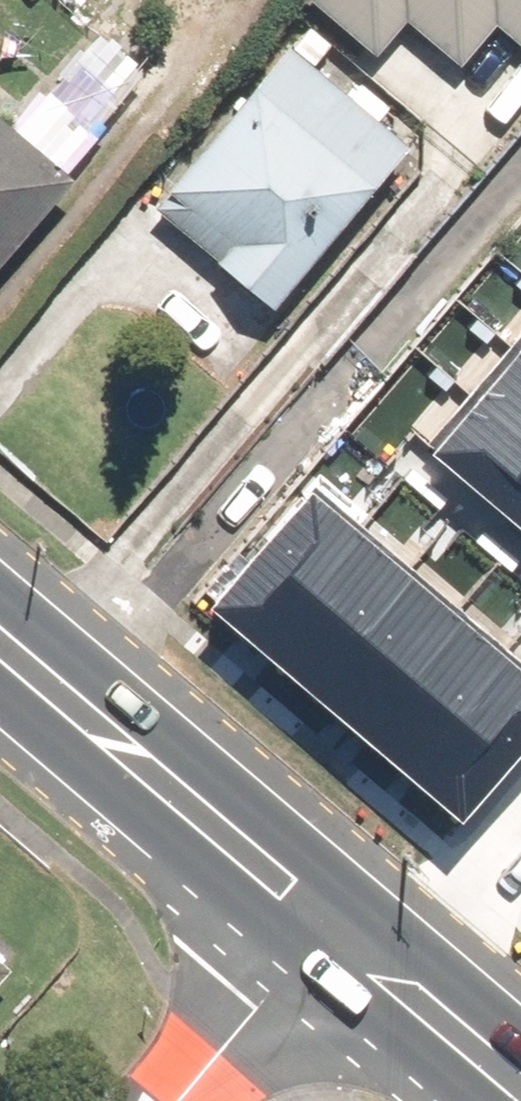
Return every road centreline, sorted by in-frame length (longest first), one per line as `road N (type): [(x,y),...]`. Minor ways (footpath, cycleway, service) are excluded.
road 1 (secondary): [(0,639),(329,923)]
road 2 (secondary): [(329,923),(520,1087)]
road 3 (residential): [(180,1100),(329,923)]

